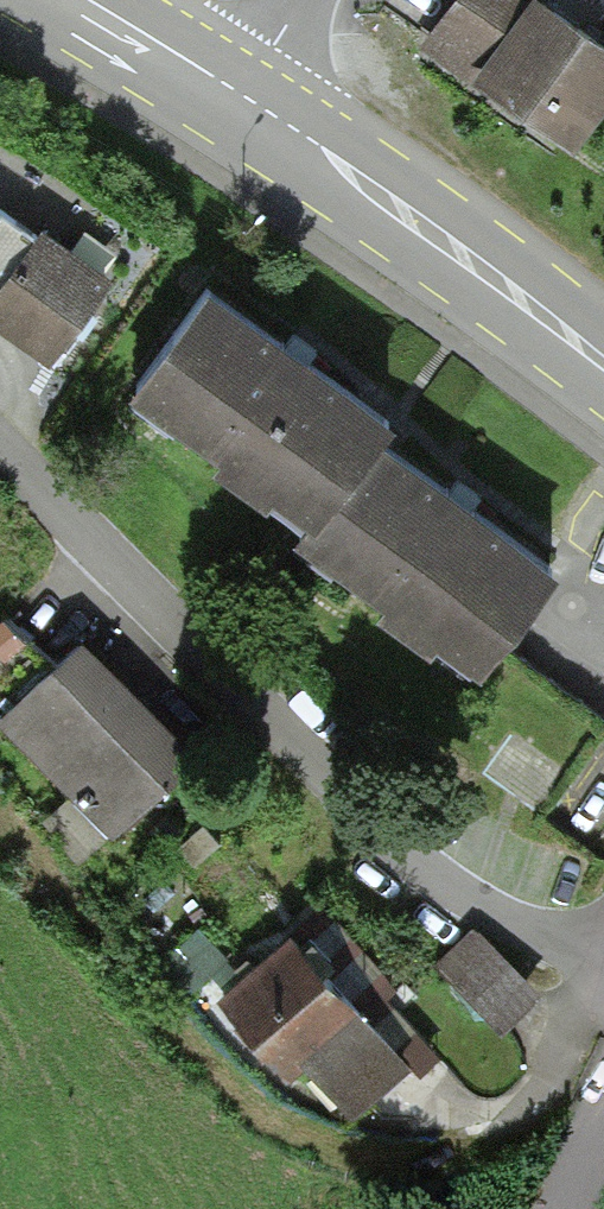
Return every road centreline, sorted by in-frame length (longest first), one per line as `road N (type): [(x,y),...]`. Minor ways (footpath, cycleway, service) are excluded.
road 1 (residential): [(603,980),(386,841),(0,442)]
road 2 (primary): [(241,97),(603,366)]
road 3 (primary): [(81,0),(241,97)]

